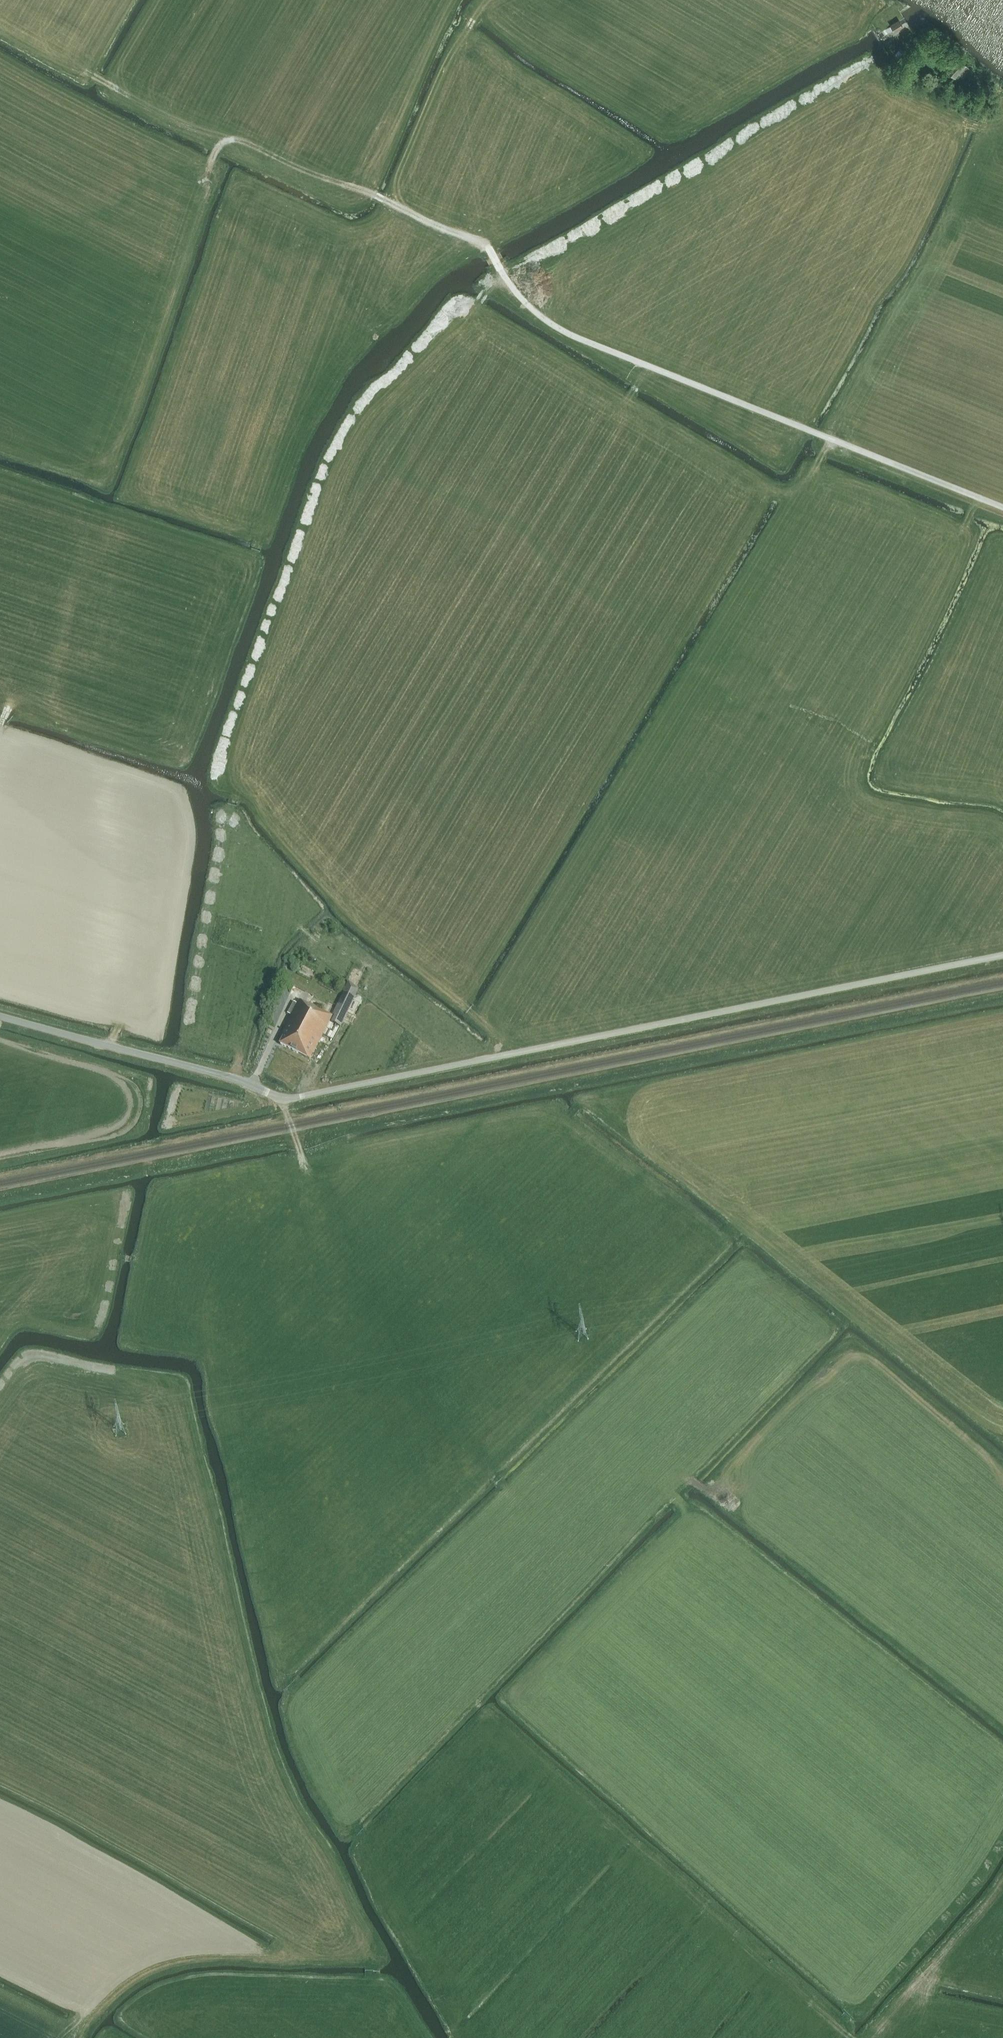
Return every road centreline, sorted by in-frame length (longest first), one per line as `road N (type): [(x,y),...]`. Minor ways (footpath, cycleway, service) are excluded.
road 1 (unclassified): [(1002,955),(285,1098),(0,1016)]

